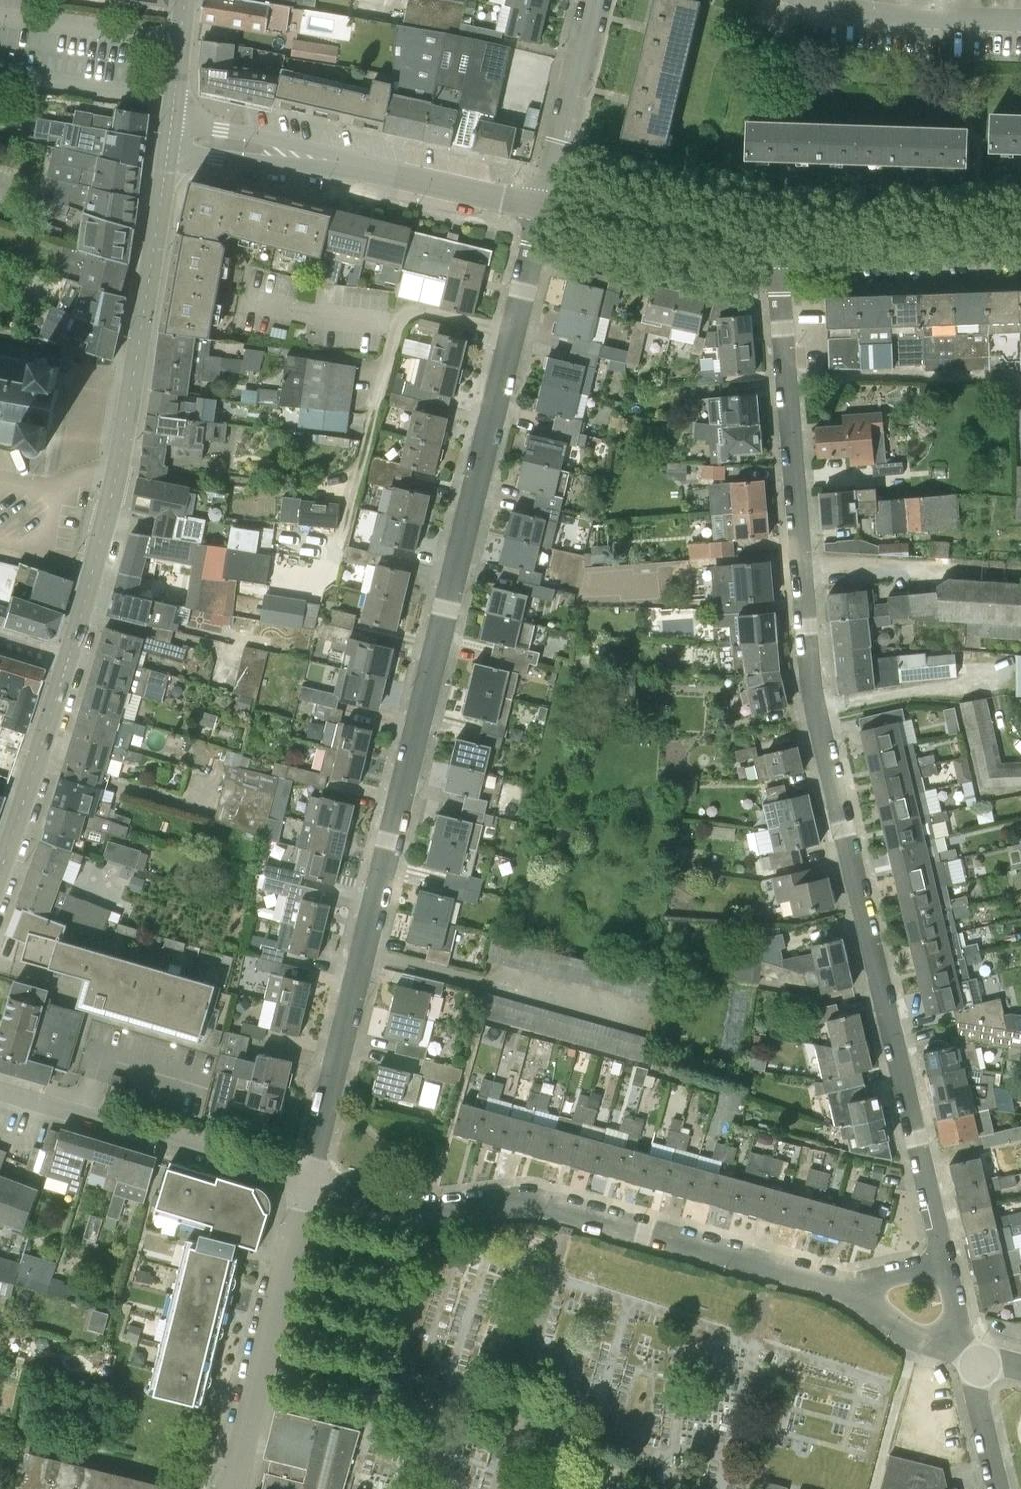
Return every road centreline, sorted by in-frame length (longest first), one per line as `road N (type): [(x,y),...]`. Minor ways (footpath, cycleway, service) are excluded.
road 1 (residential): [(944,1265),(815,698),(778,249)]
road 2 (residential): [(308,1184),(545,207)]
road 3 (residential): [(847,1285),(540,1197),(414,1210),(308,1184)]
road 4 (residential): [(70,659),(124,433),(170,136)]
road 5 (residential): [(545,207),(170,136)]
road 6 (residential): [(308,1184),(0,1092)]
road 7 (residential): [(234,1488),(308,1184)]
road 8 (residential): [(1020,243),(778,249)]
road 9 (residential): [(778,249),(545,207)]
road 10 (residential): [(1020,23),(847,20),(791,0)]
road 11 (residential): [(0,871),(70,659)]
road 12 (residential): [(545,207),(596,0)]
road 13 (residential): [(972,1362),(926,1350),(847,1285)]
road 14 (residential): [(170,136),(184,0)]
road 15 (residential): [(999,1488),(972,1362)]

